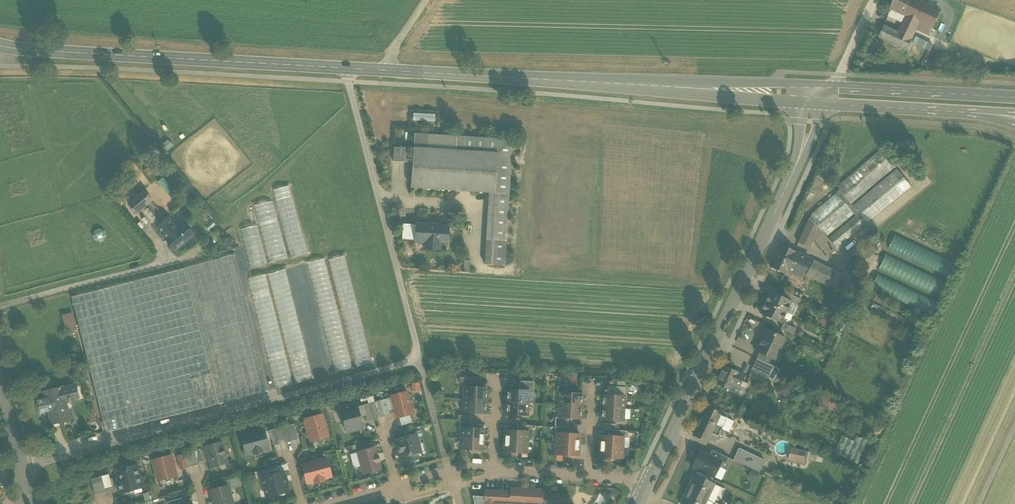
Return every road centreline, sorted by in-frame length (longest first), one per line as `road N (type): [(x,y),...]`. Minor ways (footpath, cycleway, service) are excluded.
road 1 (secondary): [(605,84),(0,45)]
road 2 (tertiary): [(811,103),(799,160),(646,488)]
road 3 (track): [(348,69),(449,470)]
road 4 (track): [(0,307),(190,260),(210,247)]
road 5 (secondary): [(812,84),(605,84)]
road 6 (secondary): [(605,84),(811,103)]
road 7 (secondary): [(1014,98),(812,84)]
road 8 (secondary): [(811,103),(974,113)]
road 9 (track): [(379,198),(470,207),(477,261)]

